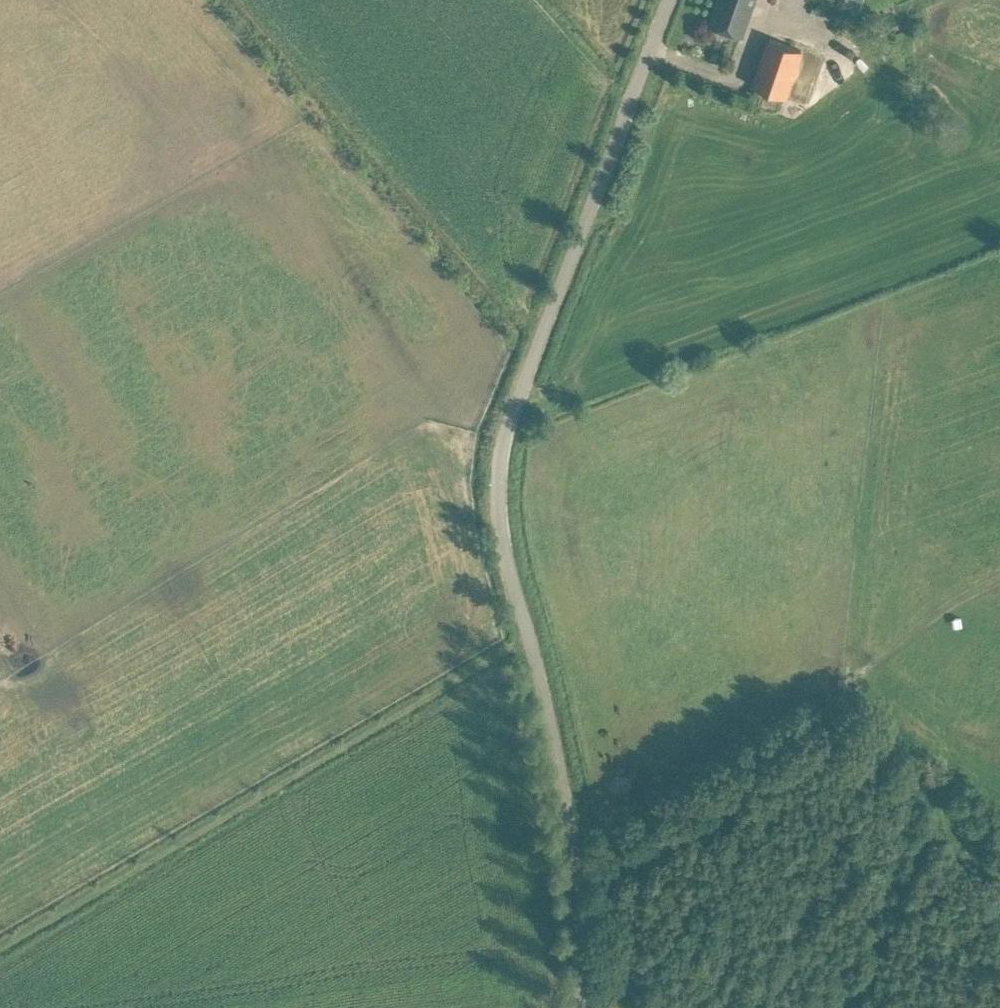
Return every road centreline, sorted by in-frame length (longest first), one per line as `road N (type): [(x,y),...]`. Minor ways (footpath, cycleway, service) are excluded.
road 1 (unclassified): [(580,1007),(584,945),(571,842),(508,562),(497,475),(512,410),(671,0)]

